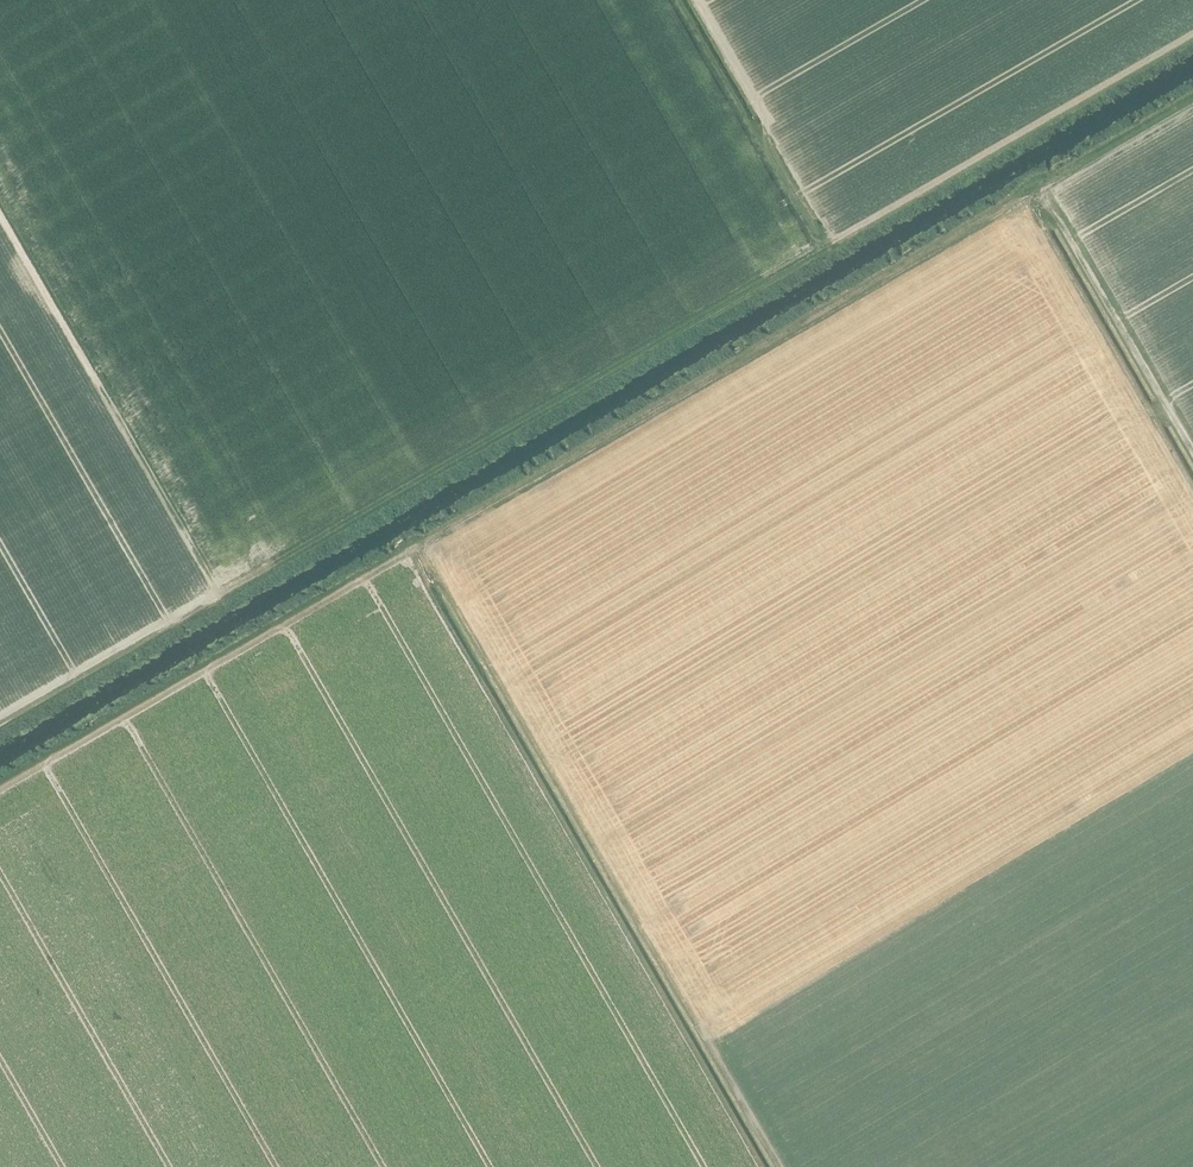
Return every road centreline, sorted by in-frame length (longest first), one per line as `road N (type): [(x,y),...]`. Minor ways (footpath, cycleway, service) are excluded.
road 1 (track): [(84,384),(0,239)]

